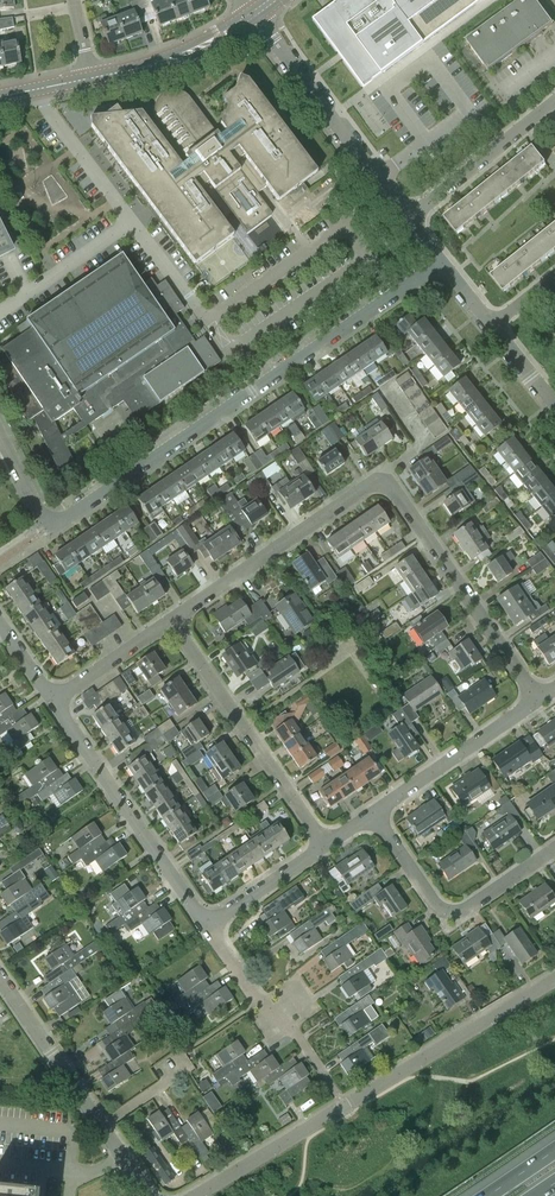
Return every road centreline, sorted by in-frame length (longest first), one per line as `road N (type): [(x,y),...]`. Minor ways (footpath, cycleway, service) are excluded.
road 1 (residential): [(42,514),(61,524),(436,258)]
road 2 (residential): [(538,699),(376,472)]
road 3 (residential): [(205,925),(51,702)]
road 4 (residential): [(325,843),(170,623)]
road 5 (residential): [(150,1195),(0,978)]
road 6 (residential): [(405,216),(250,9)]
road 7 (residential): [(170,623),(376,472)]
road 8 (residential): [(345,1106),(554,979)]
road 9 (residential): [(554,849),(458,908),(435,902),(371,817)]
road 10 (residential): [(345,1106),(205,925)]
road 11 (residential): [(371,817),(538,699)]
road 12 (residential): [(405,216),(554,100)]
road 13 (tertiary): [(89,78),(204,40),(250,9)]
road 14 (residential): [(195,1195),(345,1106)]
road 15 (residential): [(205,925),(325,843)]
road 16 (residential): [(51,702),(170,623)]

